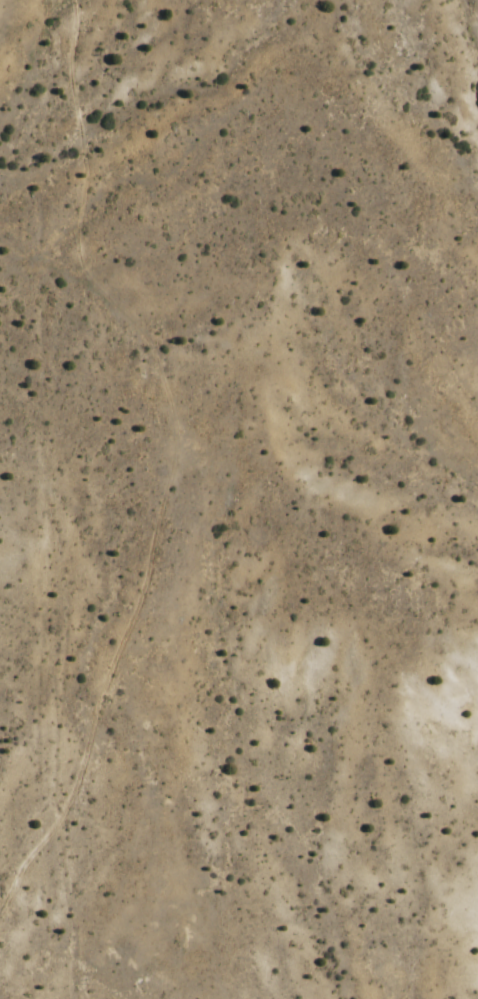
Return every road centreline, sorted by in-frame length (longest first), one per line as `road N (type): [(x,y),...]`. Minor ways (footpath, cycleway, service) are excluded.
road 1 (residential): [(0,917),(78,777),(226,431),(189,335),(150,288),(97,176),(108,124),(109,47),(69,0)]
road 2 (residential): [(69,3),(76,131),(97,176)]

